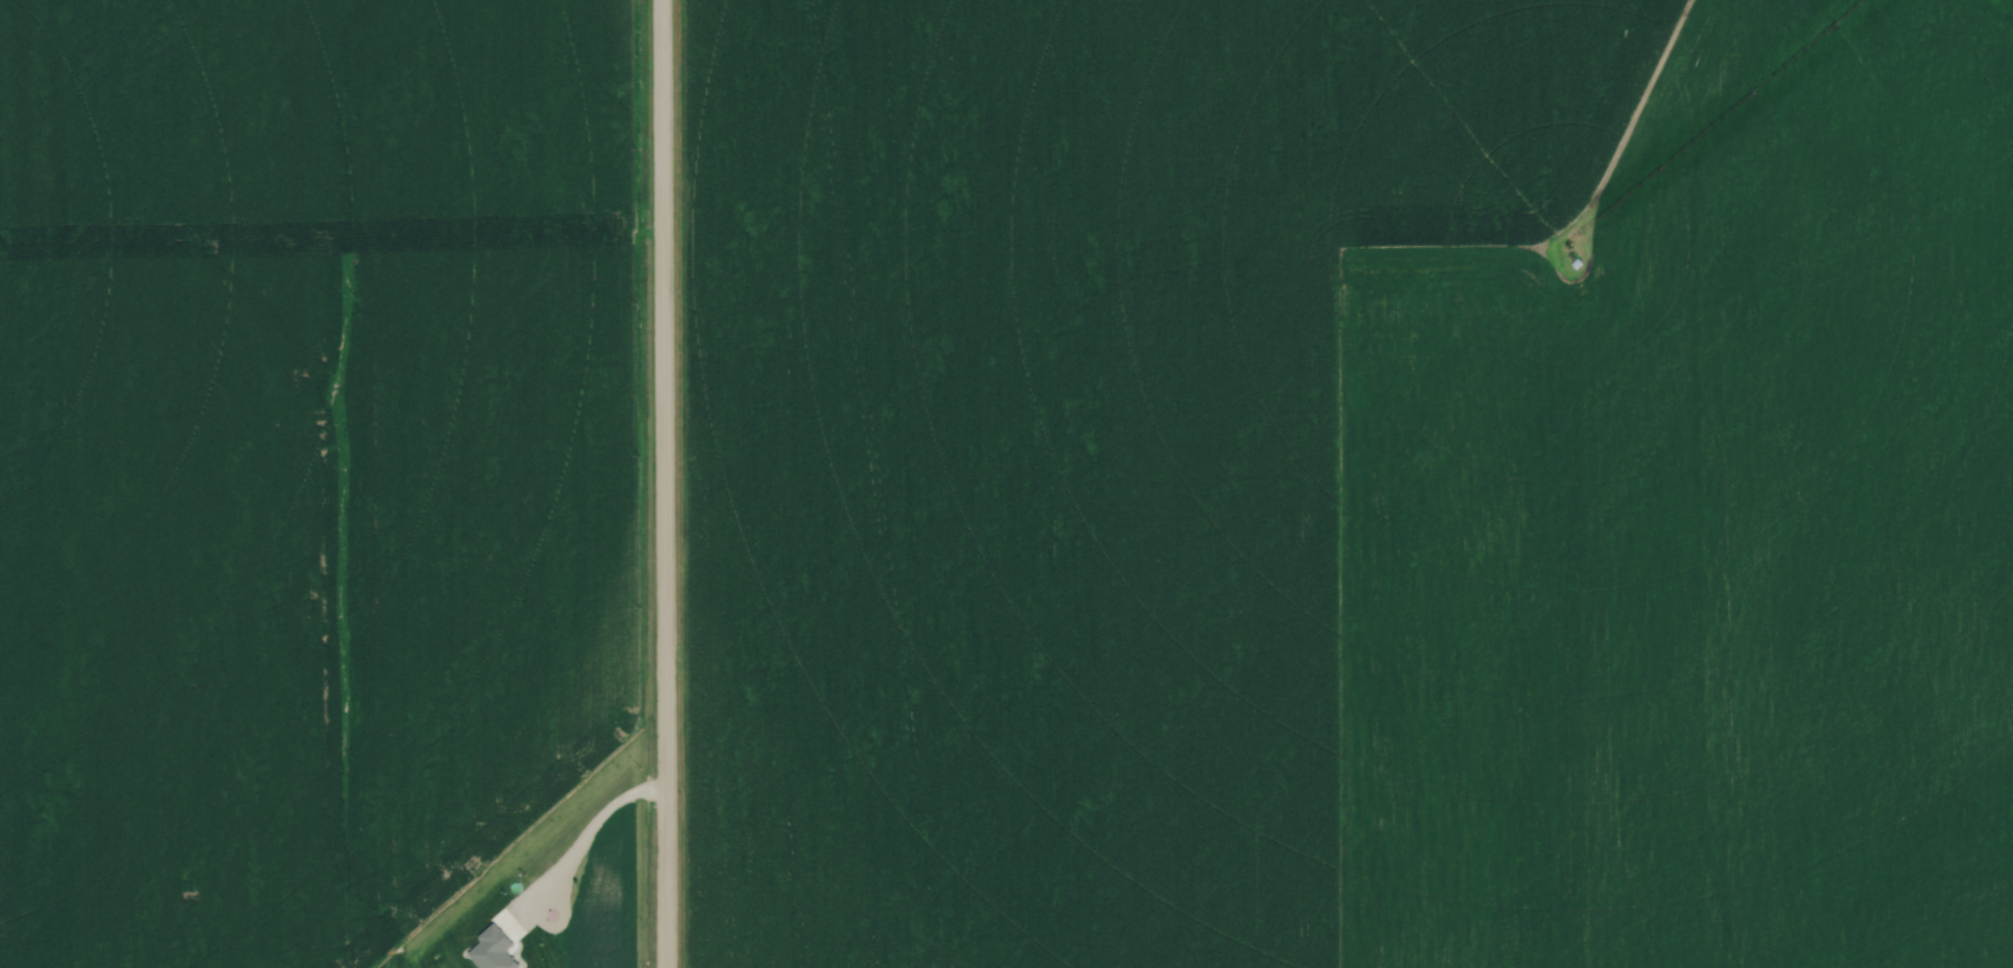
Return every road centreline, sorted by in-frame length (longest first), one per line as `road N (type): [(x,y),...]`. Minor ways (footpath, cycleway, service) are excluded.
road 1 (residential): [(660,967),(657,0)]

